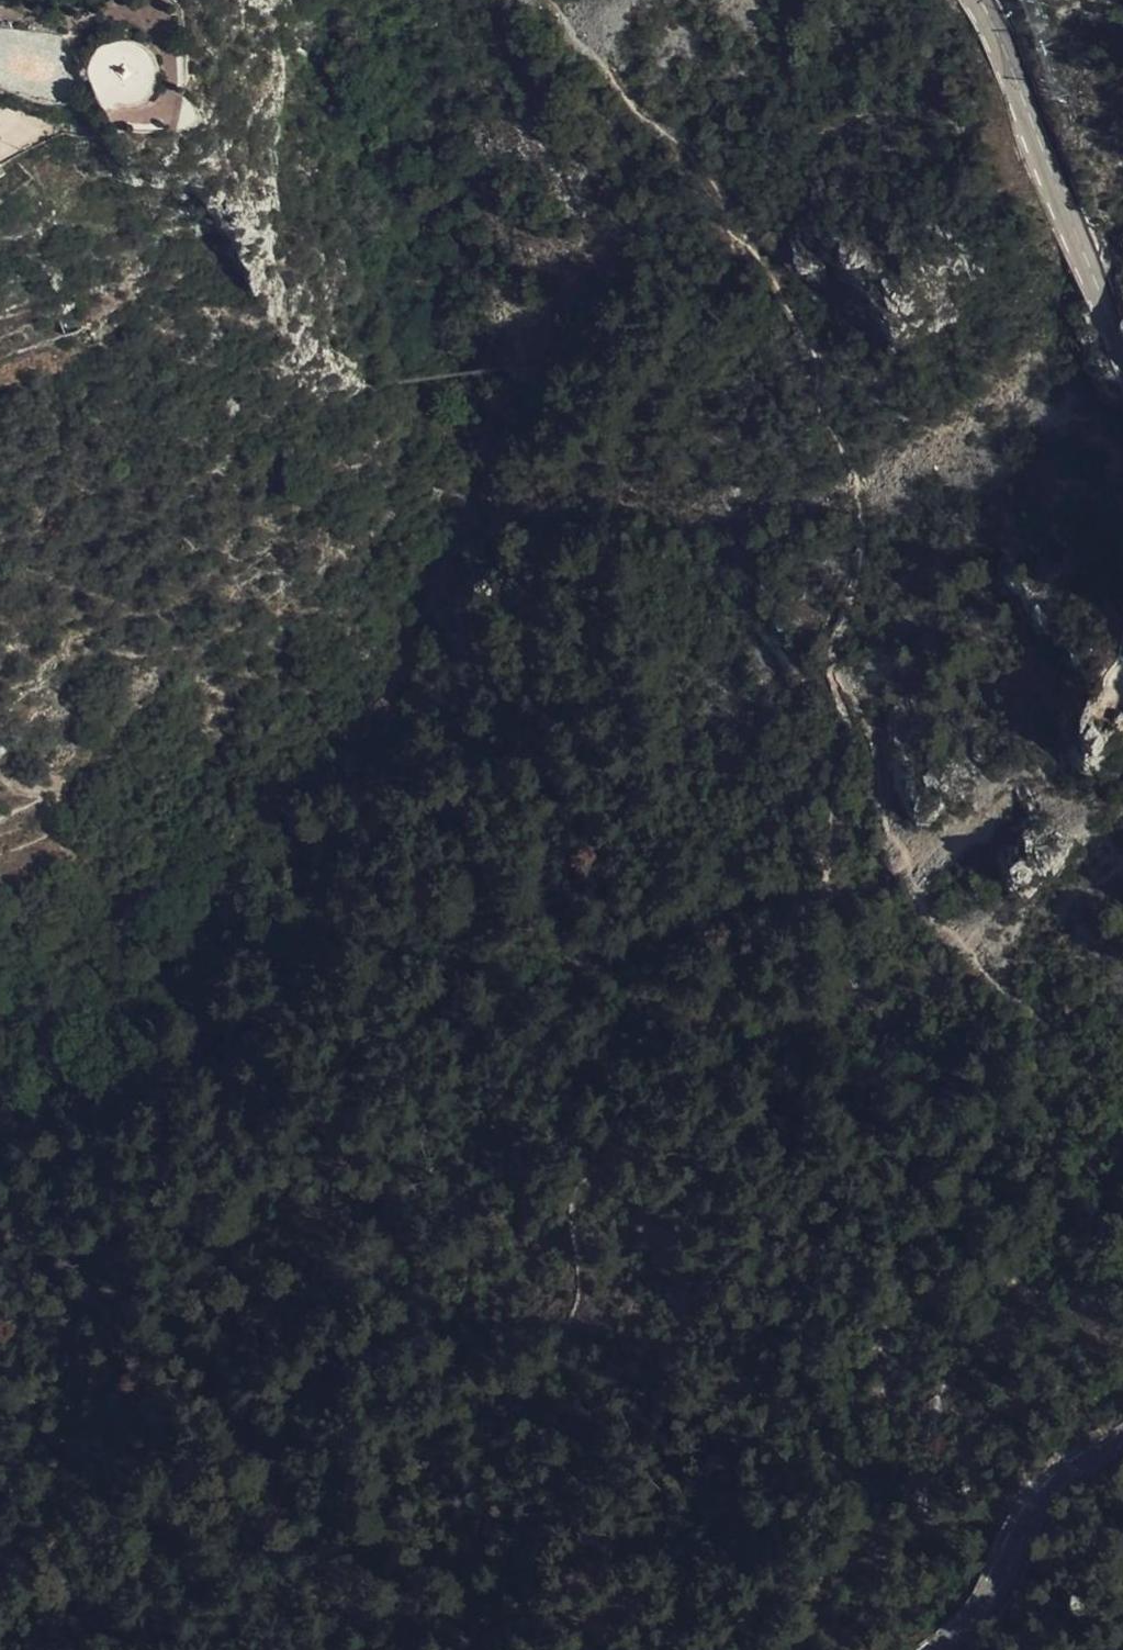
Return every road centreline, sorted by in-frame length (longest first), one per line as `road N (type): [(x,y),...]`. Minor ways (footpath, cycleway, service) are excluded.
road 1 (tertiary): [(979,0),(1122,357)]
road 2 (tertiary): [(1122,1437),(1058,1479),(1027,1513),(987,1604),(942,1649)]

